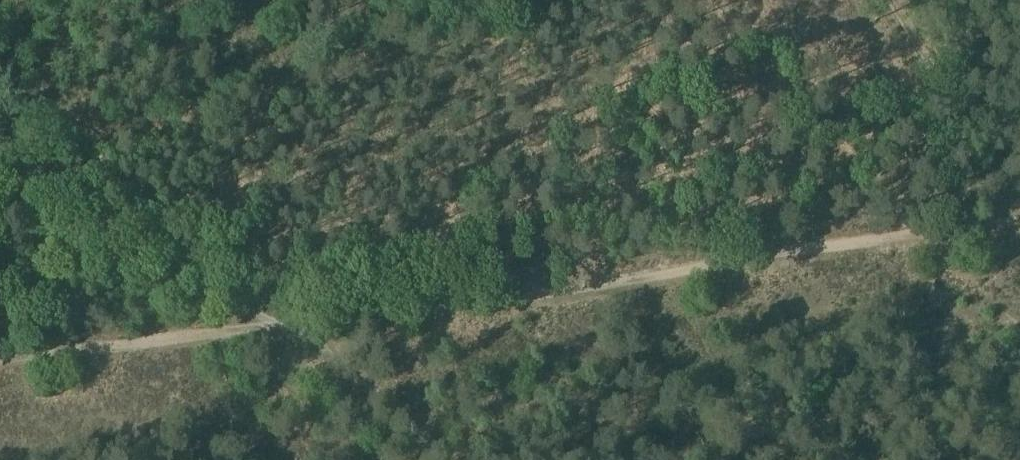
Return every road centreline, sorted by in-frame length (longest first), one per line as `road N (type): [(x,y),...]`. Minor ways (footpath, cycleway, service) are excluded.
road 1 (track): [(276,323),(1002,219)]
road 2 (track): [(0,360),(276,323)]
road 3 (track): [(876,0),(1002,219)]

